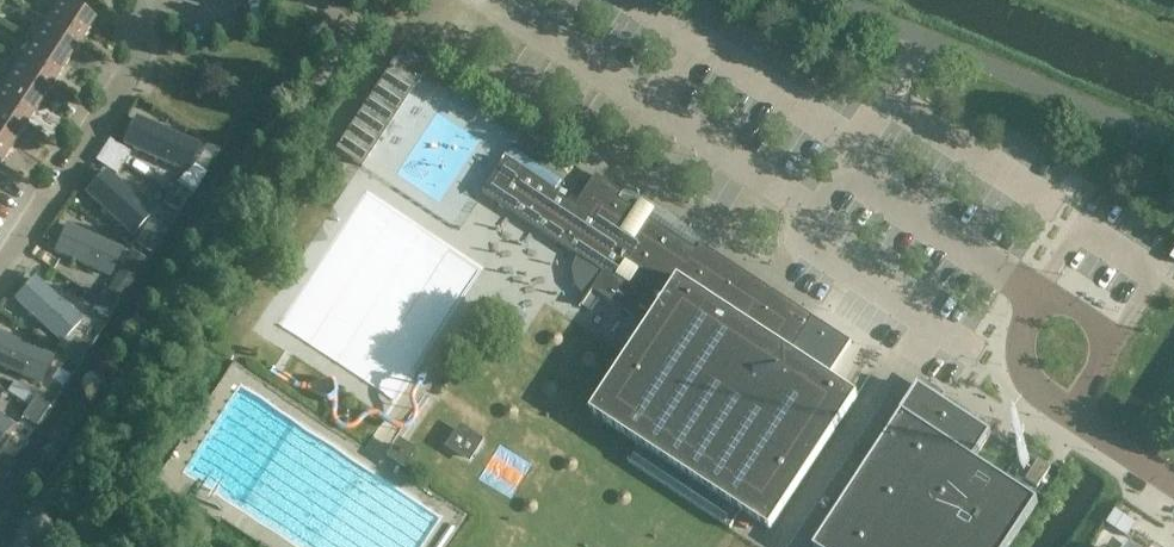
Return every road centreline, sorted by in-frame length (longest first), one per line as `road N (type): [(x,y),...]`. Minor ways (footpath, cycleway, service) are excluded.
road 1 (residential): [(1173,139),(833,0)]
road 2 (residential): [(0,267),(154,10)]

